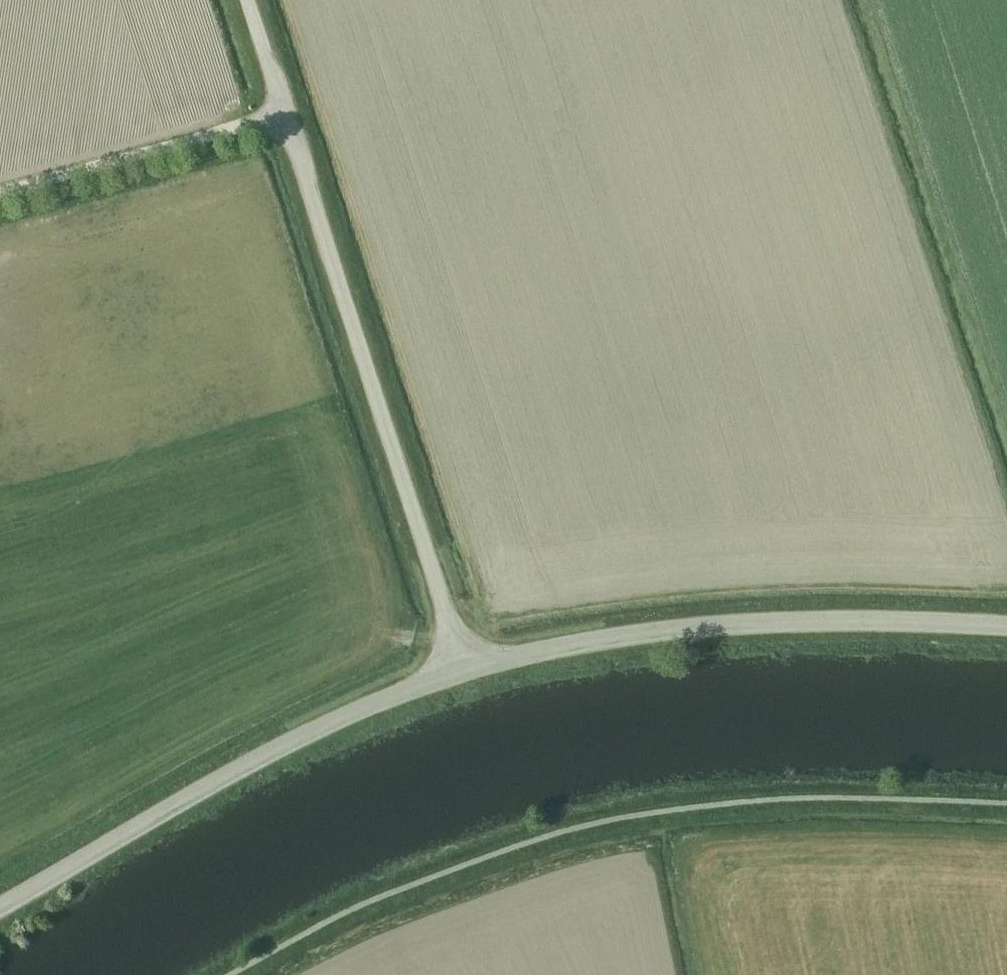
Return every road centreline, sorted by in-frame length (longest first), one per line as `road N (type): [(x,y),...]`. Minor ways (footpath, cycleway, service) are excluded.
road 1 (unclassified): [(468,669),(246,0)]
road 2 (tertiary): [(468,669),(572,645),(723,626),(1006,627)]
road 3 (tertiary): [(0,908),(268,755),(468,669)]

